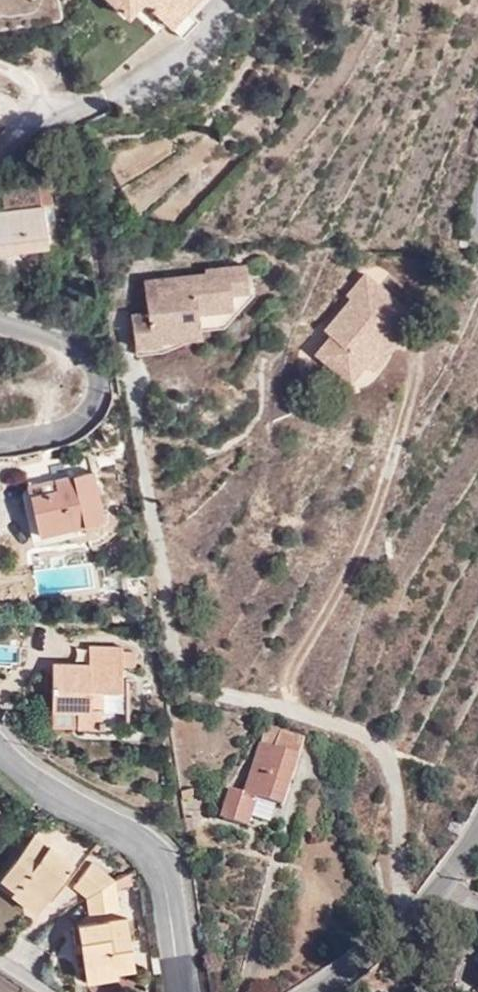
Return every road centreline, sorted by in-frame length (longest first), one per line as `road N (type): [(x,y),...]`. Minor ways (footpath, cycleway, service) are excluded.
road 1 (residential): [(0,742),(28,771),(159,844),(186,991)]
road 2 (residential): [(0,319),(93,352),(104,386),(87,427),(0,446)]
road 3 (residential): [(477,826),(402,928),(309,991)]

